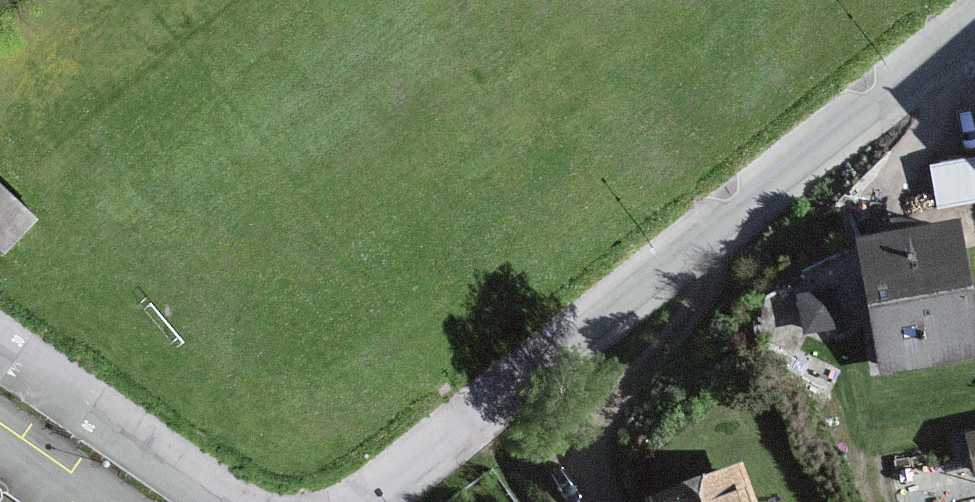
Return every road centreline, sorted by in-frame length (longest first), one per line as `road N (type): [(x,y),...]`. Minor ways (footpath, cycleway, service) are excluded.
road 1 (unclassified): [(372,501),(974,25)]
road 2 (unclassified): [(0,363),(223,501)]

